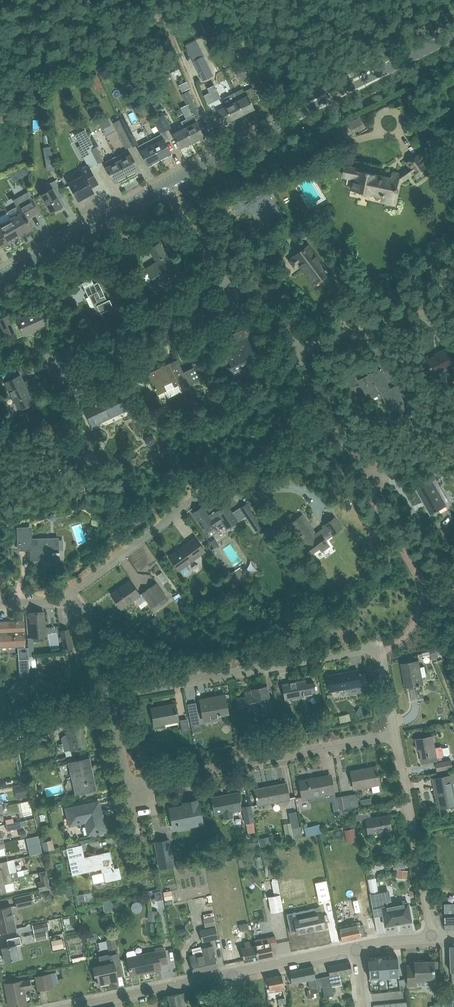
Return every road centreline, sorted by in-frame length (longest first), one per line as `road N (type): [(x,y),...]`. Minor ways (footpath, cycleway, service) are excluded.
road 1 (tertiary): [(164,185),(453,35)]
road 2 (residential): [(69,596),(326,404)]
road 3 (residential): [(128,787),(396,738)]
road 4 (residential): [(110,695),(364,649)]
road 5 (residential): [(431,939),(396,738)]
road 6 (residential): [(58,362),(74,381),(233,304)]
road 7 (tertiary): [(0,277),(164,185)]
road 8 (residential): [(296,352),(410,317),(453,281)]
road 9 (residential): [(83,1006),(231,976)]
road 10 (residential): [(233,304),(164,185)]
road 11 (residential): [(231,976),(354,949)]

